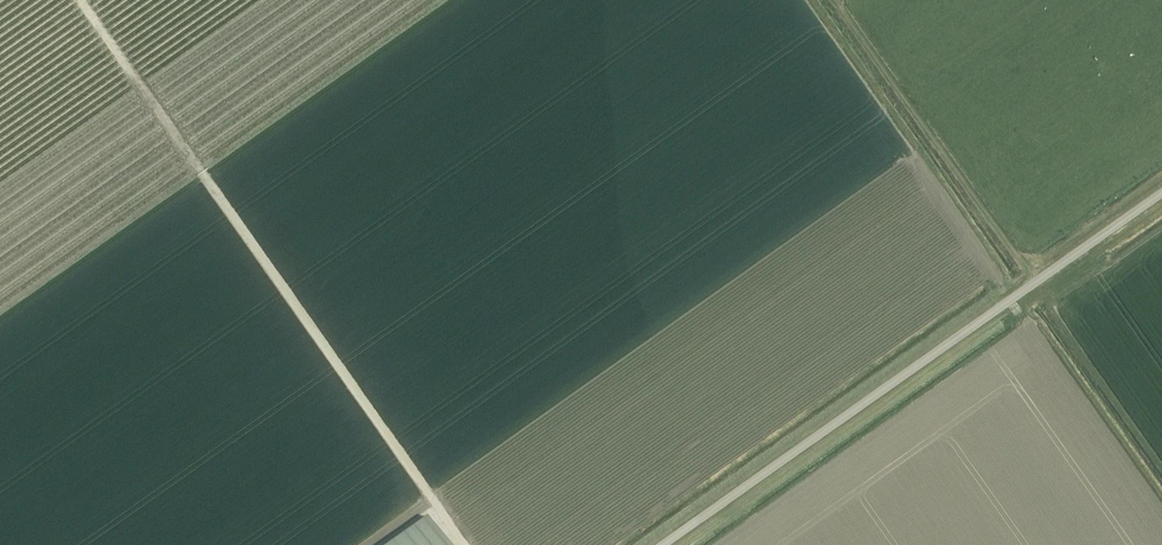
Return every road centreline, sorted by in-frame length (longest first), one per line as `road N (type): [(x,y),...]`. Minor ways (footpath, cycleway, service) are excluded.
road 1 (unclassified): [(1161,193),(663,544)]
road 2 (track): [(167,124),(81,0)]

